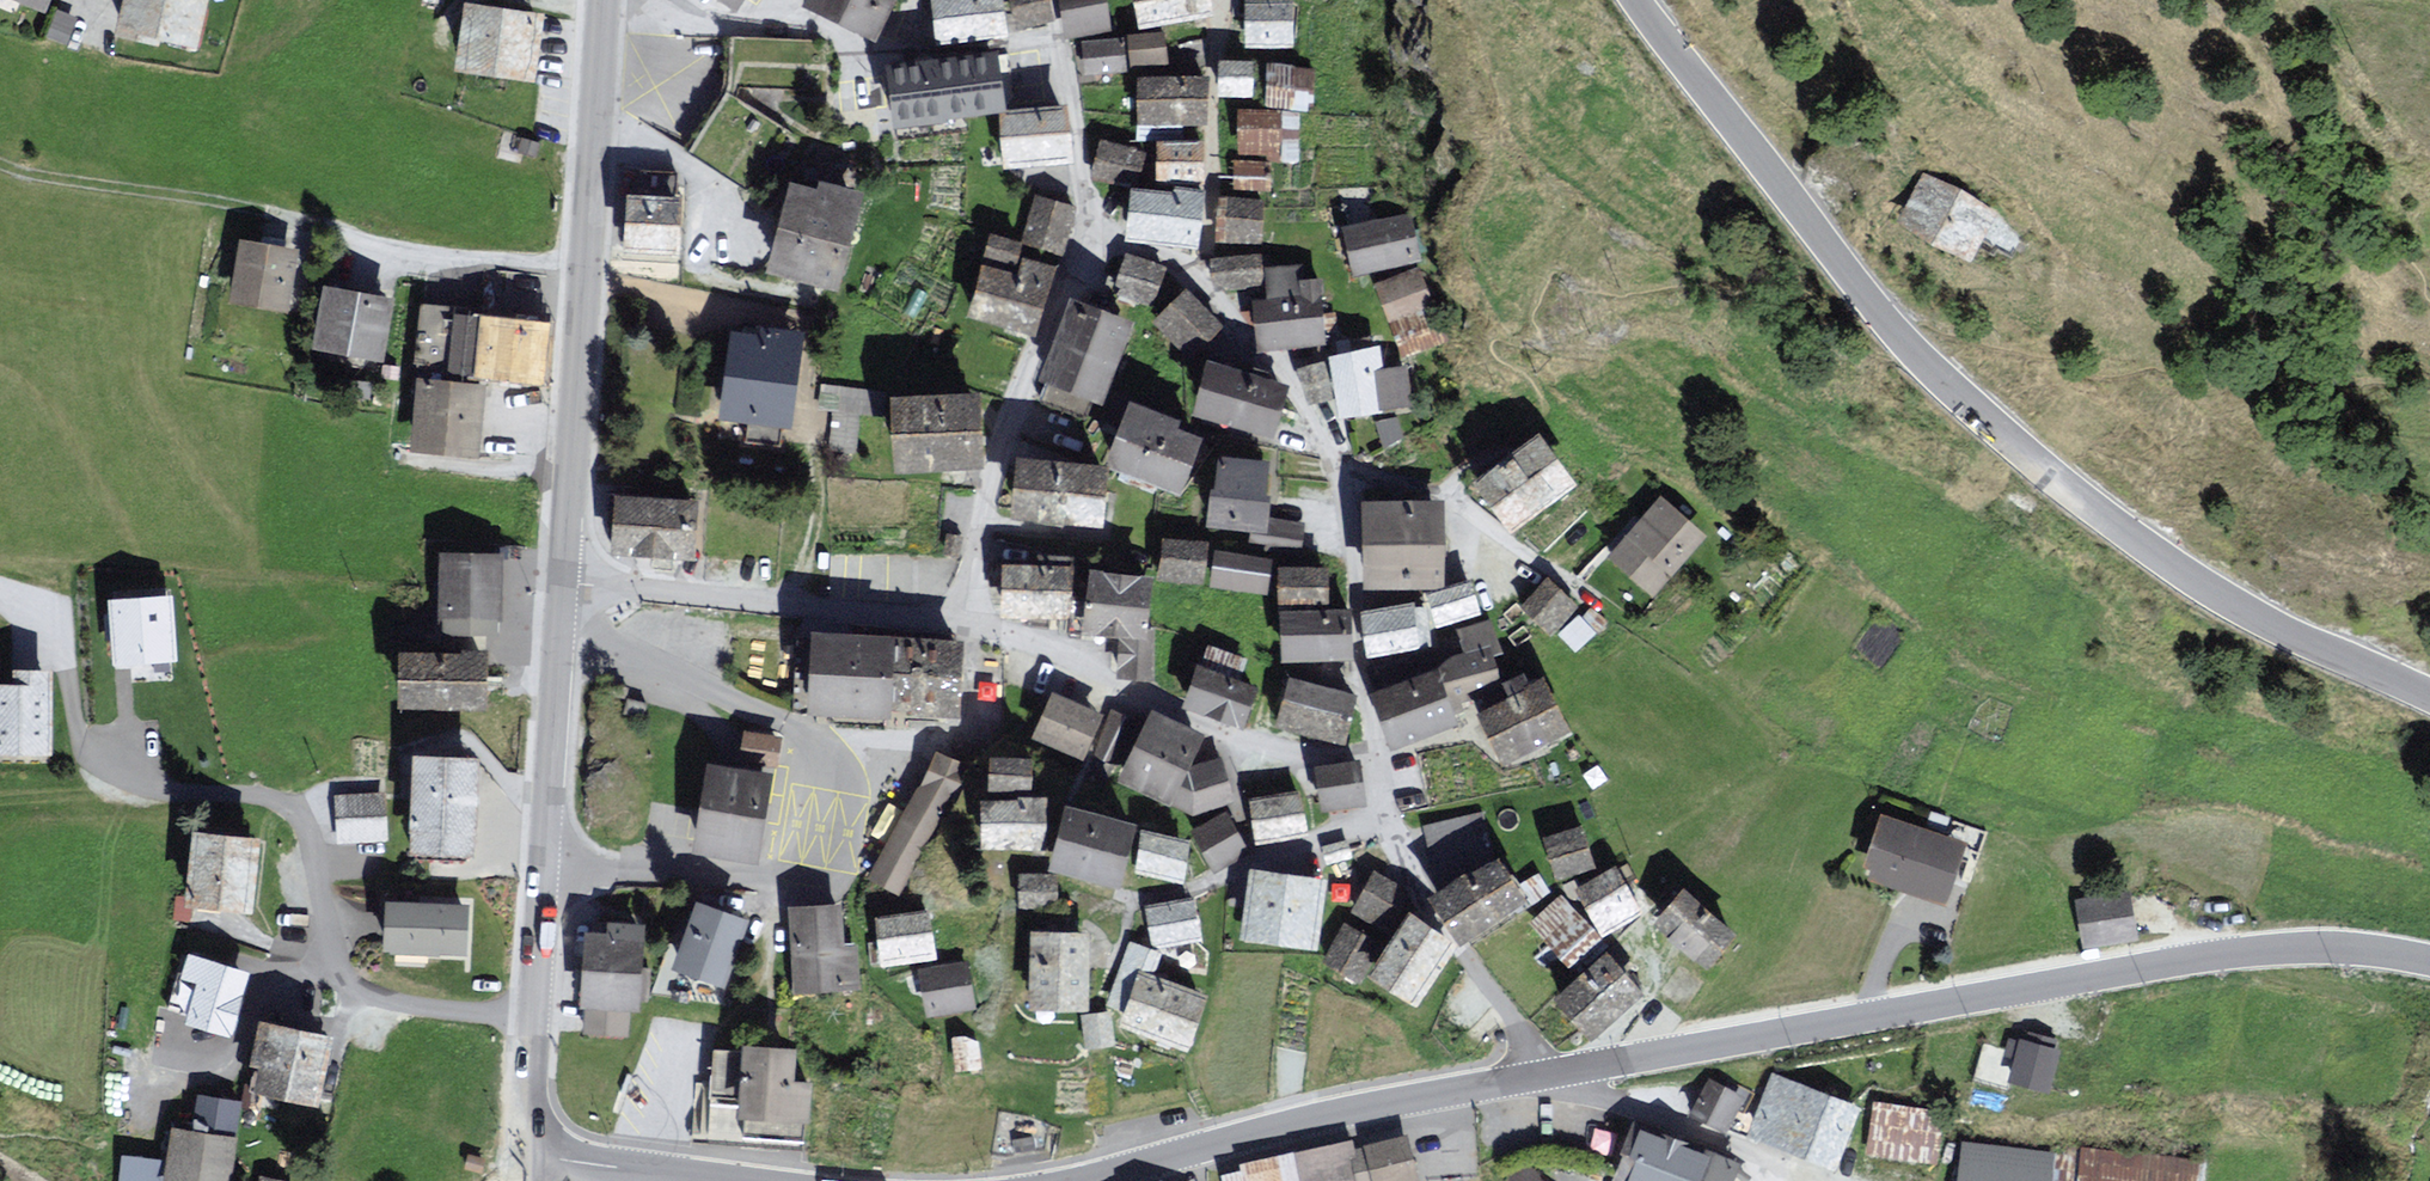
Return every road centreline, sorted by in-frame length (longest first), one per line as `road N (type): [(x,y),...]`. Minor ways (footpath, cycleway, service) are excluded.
road 1 (tertiary): [(2429,693),(2238,606),(2136,539),(2007,437),(1901,336),(1639,0)]
road 2 (tertiary): [(1540,1075),(2213,957),(2336,947),(2429,962)]
road 3 (residential): [(0,596),(37,623),(65,664),(90,747),(163,789),(266,800),(305,824),(339,962),(365,994),(533,1020)]
road 4 (residential): [(563,634),(786,726),(832,765),(817,879),(545,874)]
road 5 (secondary): [(599,0),(567,581)]
road 6 (tertiary): [(1081,1180),(1364,1108),(1540,1075)]
road 7 (residential): [(1373,748),(1307,753),(1252,741),(1021,637),(972,624)]
road 8 (residential): [(1090,231),(996,472),(972,624)]
road 9 (residential): [(972,624),(567,581)]
road 10 (residential): [(1540,1075),(1512,1019),(1423,899),(1393,837),(1373,748)]
road 11 (residential): [(1598,592),(1440,496),(1336,467)]
road 12 (residential): [(1373,748),(1336,467)]
road 13 (residential): [(1192,278),(1211,189),(1217,0)]
road 14 (track): [(274,219),(0,163)]
road 15 (track): [(1540,1075),(1761,1163),(1761,1180)]
road 16 (secondary): [(563,634),(545,874)]
road 17 (residential): [(1336,467),(1281,370),(1192,278)]
road 18 (residential): [(1053,0),(1090,231)]
road 19 (tertiary): [(522,1155),(744,1180)]
road 20 (secondary): [(545,874),(533,1020)]
road 21 (secondary): [(533,1020),(522,1155)]

